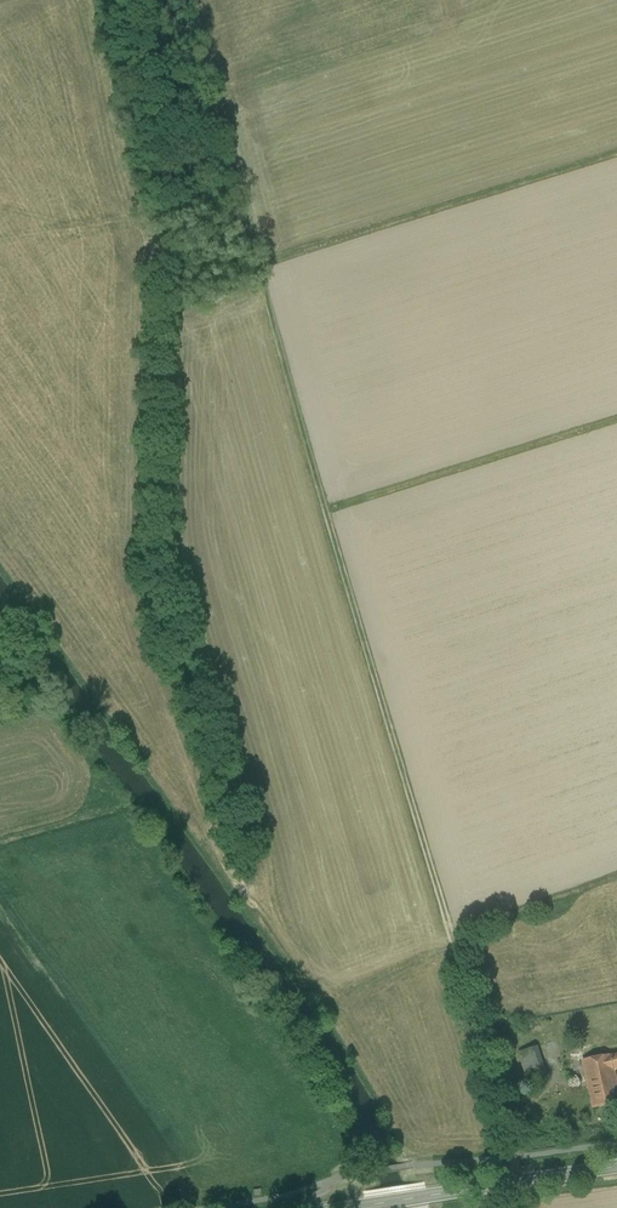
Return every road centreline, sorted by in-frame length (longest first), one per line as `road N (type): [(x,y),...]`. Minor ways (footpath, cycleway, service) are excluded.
road 1 (track): [(209,95),(525,1181)]
road 2 (track): [(616,156),(259,265)]
road 3 (tertiary): [(352,1207),(525,1181)]

